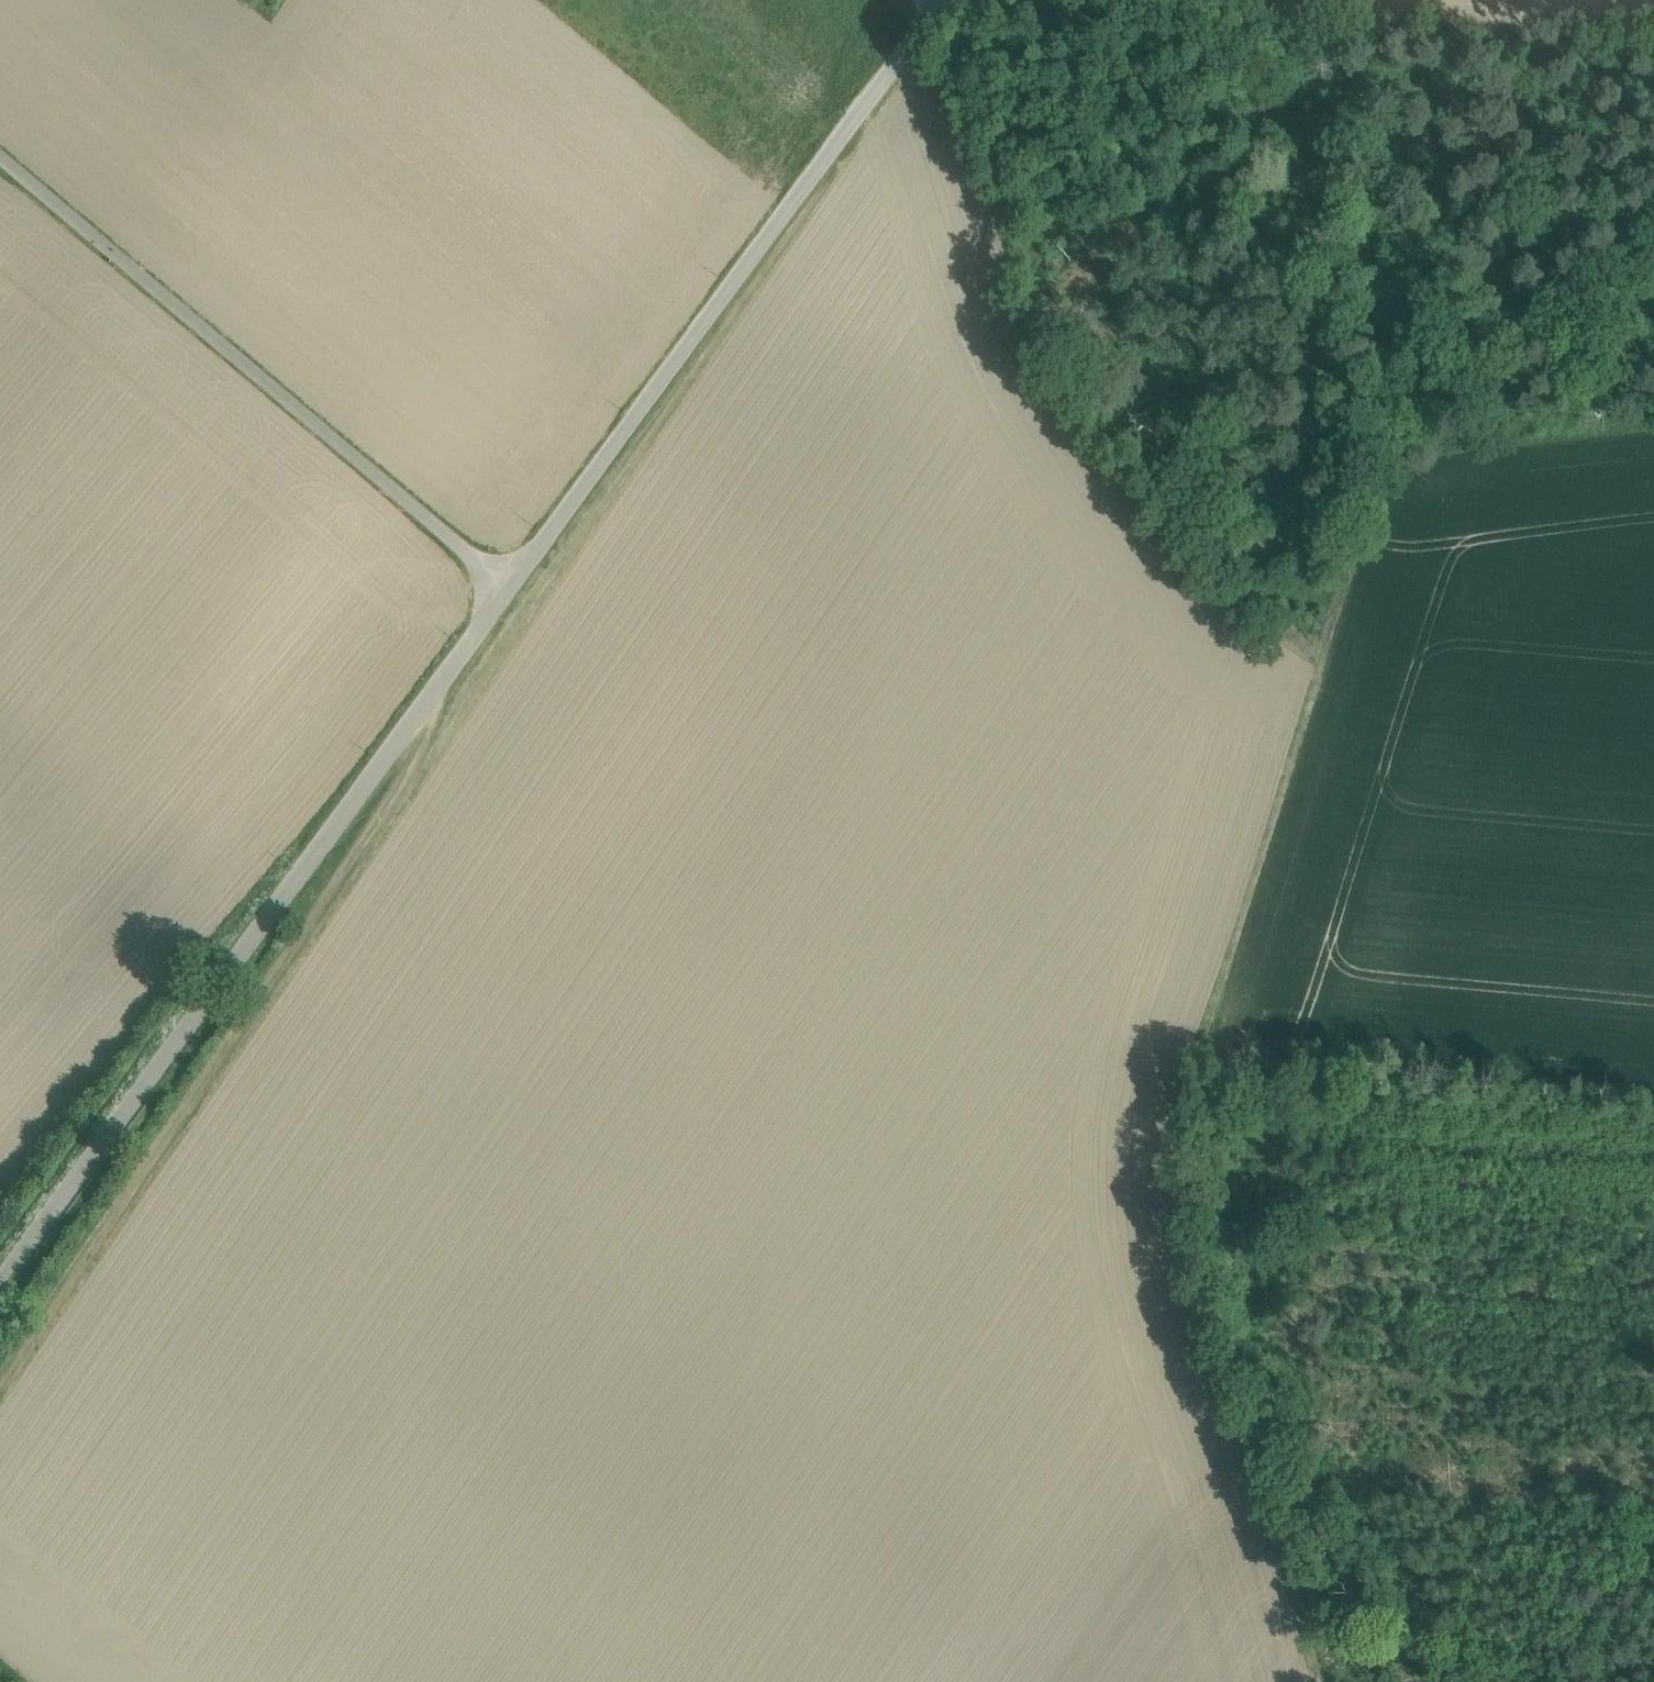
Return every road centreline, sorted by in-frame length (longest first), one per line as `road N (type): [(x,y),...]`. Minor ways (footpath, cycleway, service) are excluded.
road 1 (unclassified): [(0,1277),(350,810),(508,585)]
road 2 (unclassified): [(508,585),(946,0)]
road 3 (unclassified): [(508,585),(0,156)]

